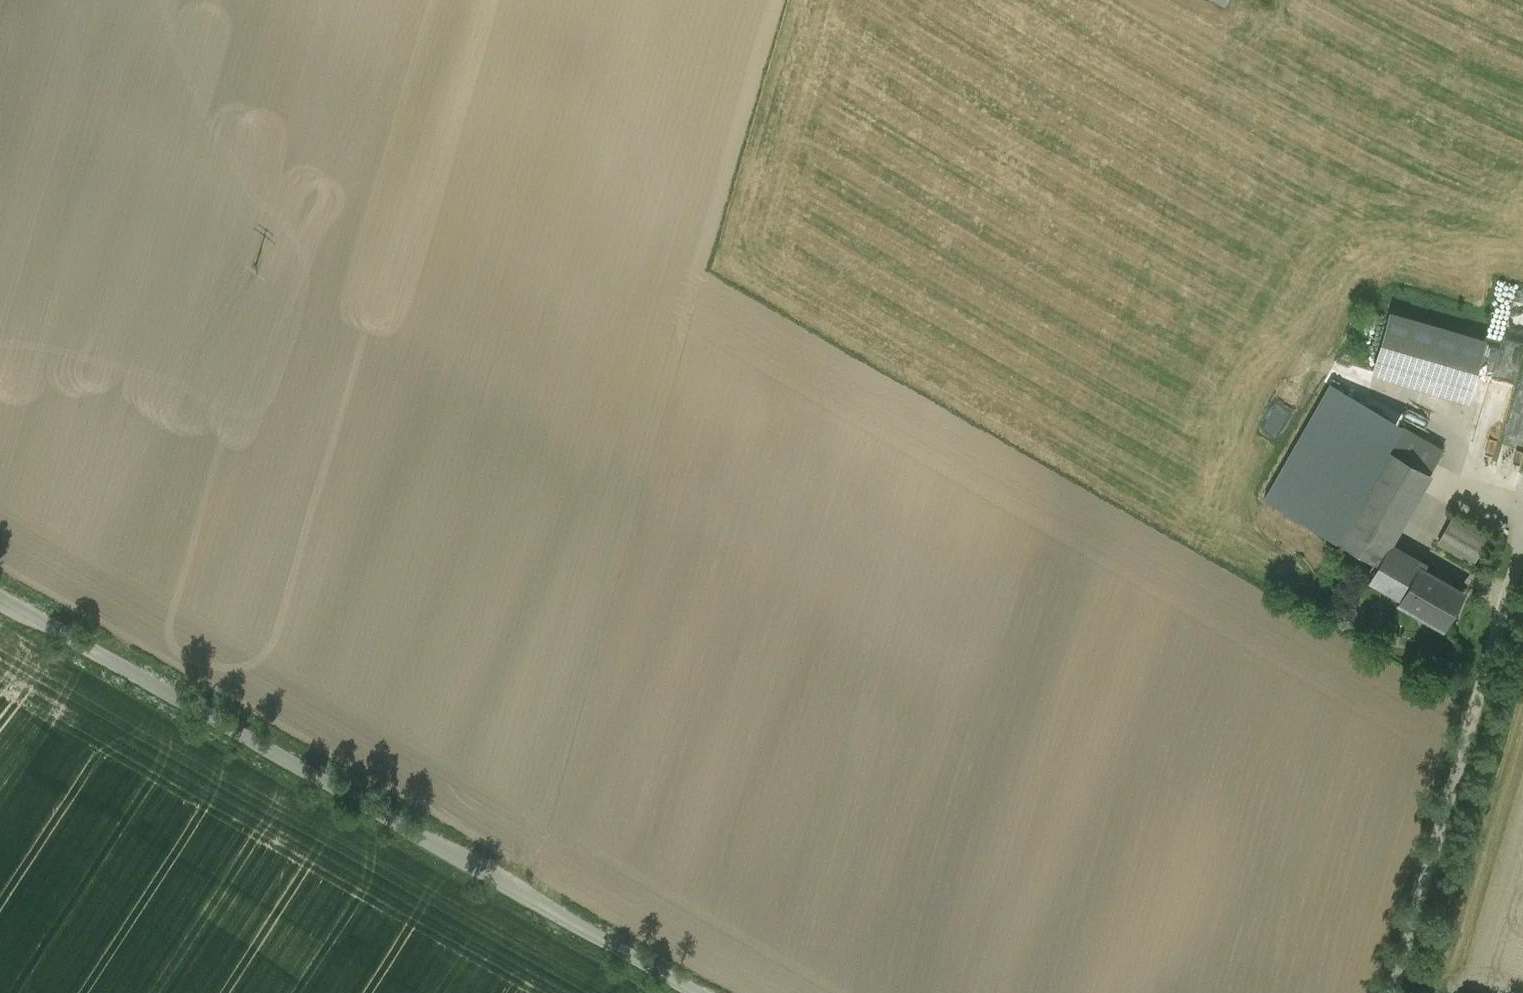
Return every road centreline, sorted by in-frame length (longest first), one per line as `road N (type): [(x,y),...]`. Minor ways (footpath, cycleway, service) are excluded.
road 1 (unclassified): [(0,597),(706,992)]
road 2 (unclassified): [(1522,536),(1392,992)]

